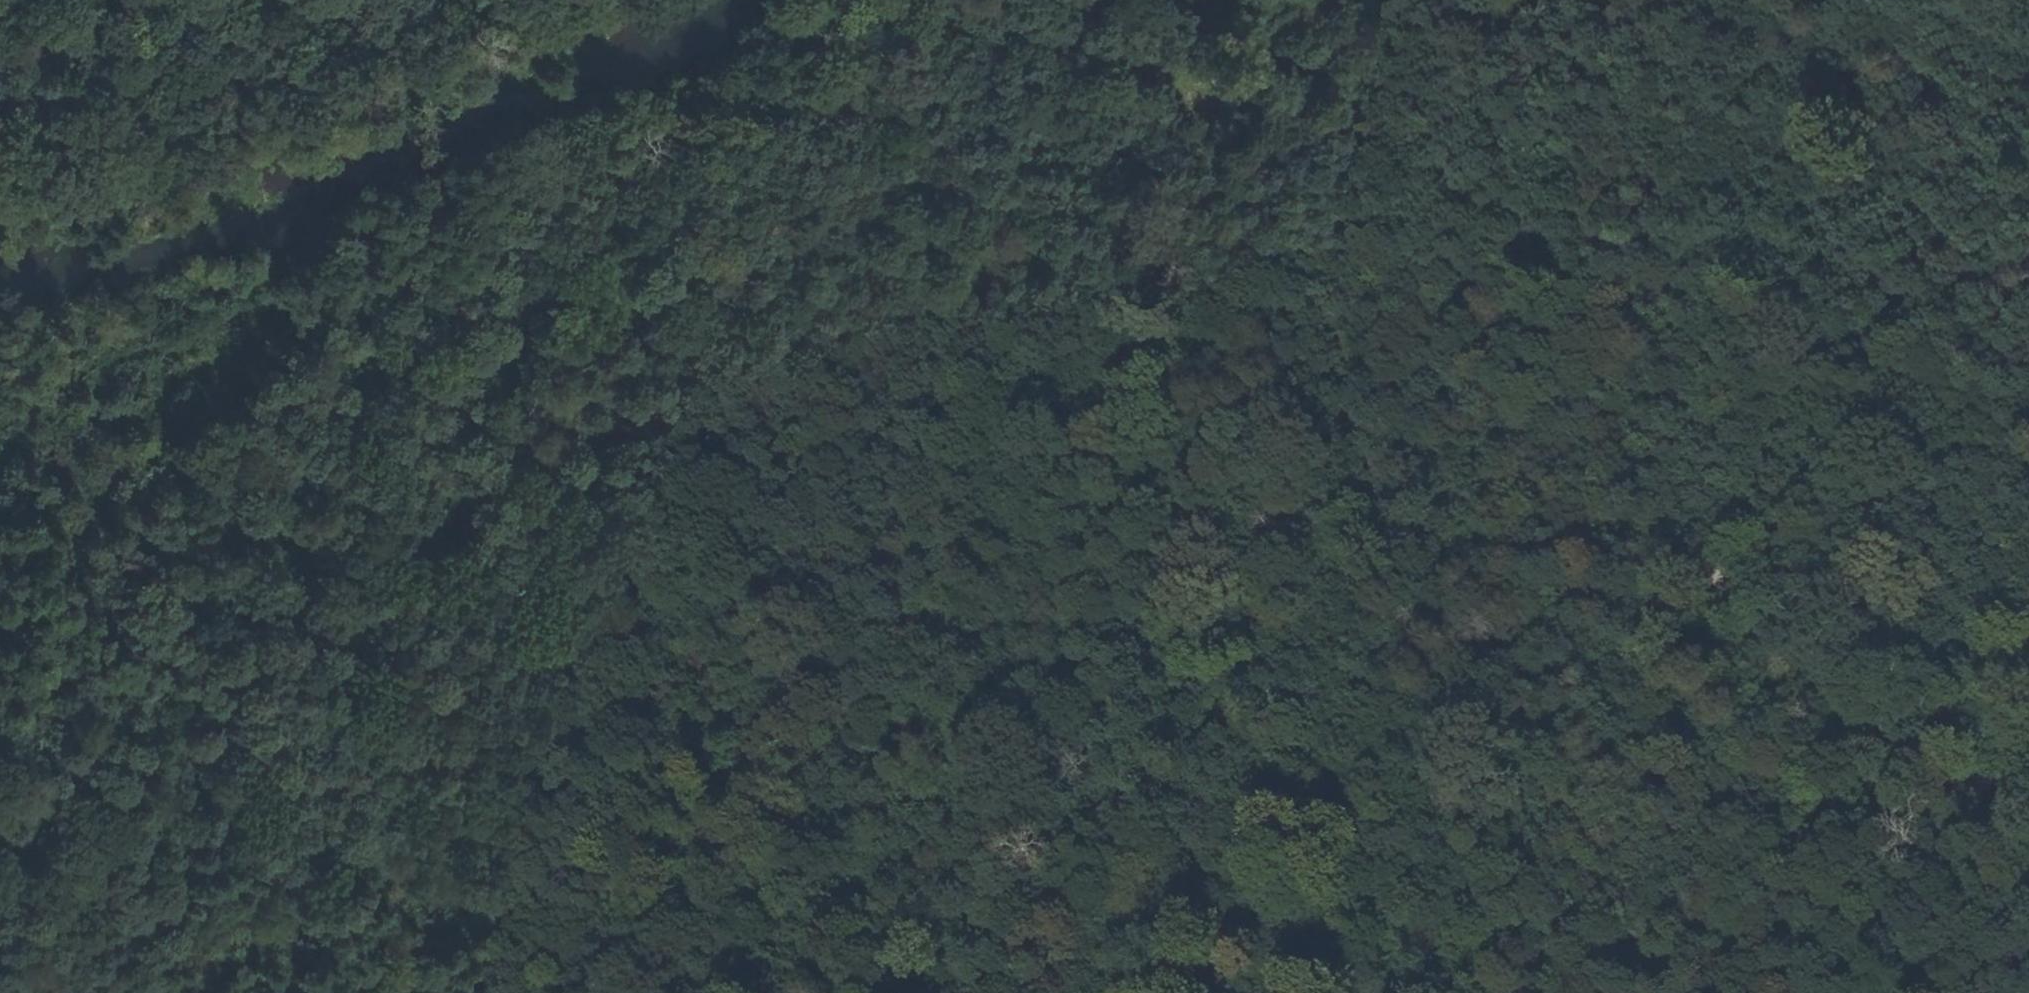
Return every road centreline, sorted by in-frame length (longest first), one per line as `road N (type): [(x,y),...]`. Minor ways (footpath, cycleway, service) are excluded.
road 1 (track): [(1524,992),(1607,898),(1645,830),(1717,578),(1775,449)]
road 2 (track): [(2028,264),(1877,324),(1842,350),(1775,449)]

